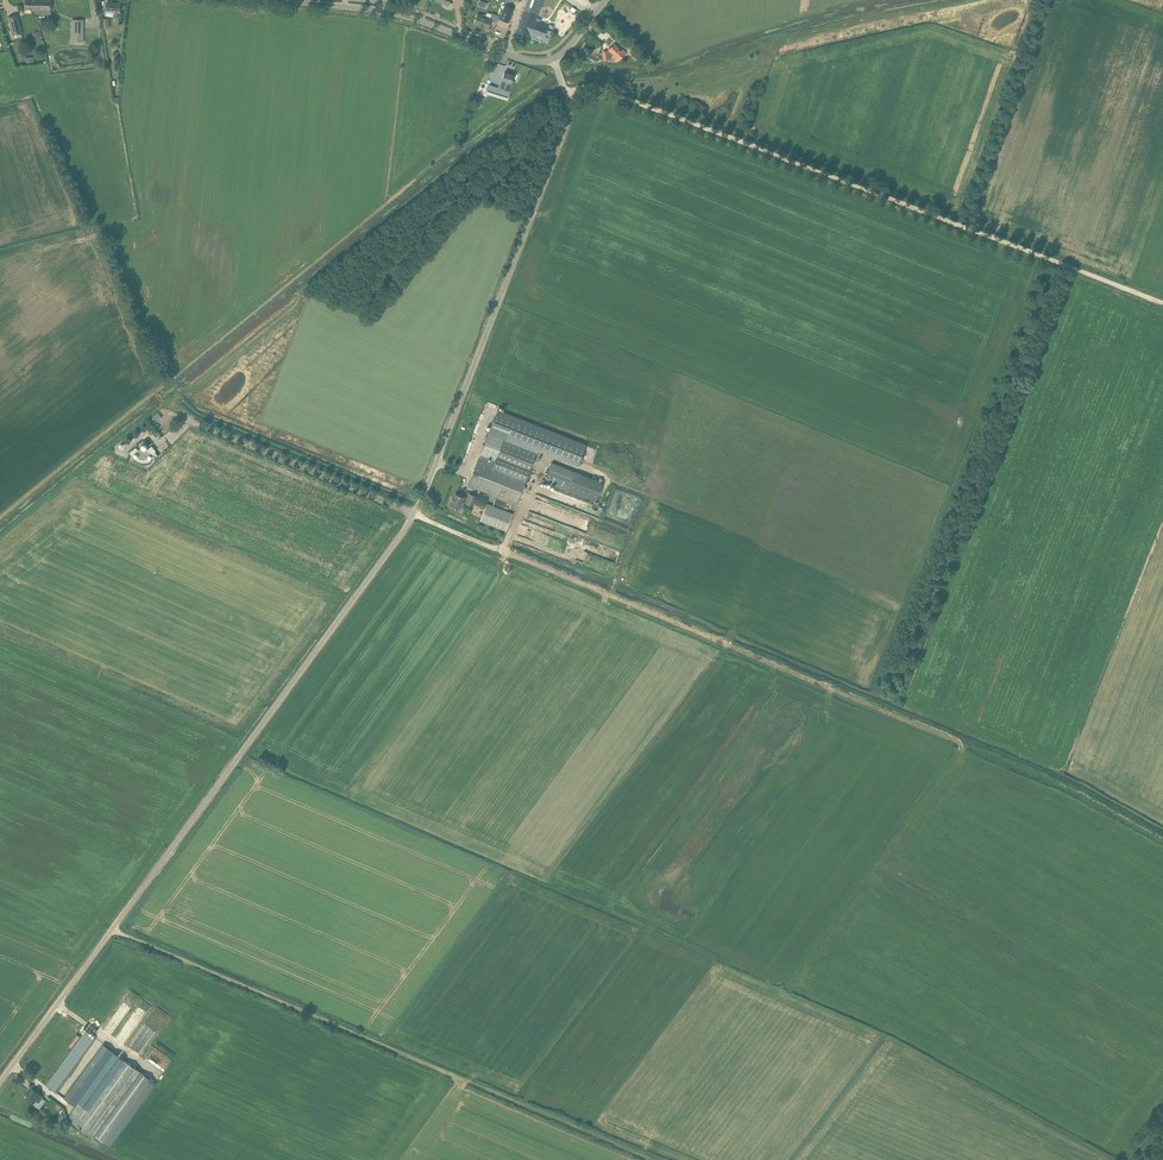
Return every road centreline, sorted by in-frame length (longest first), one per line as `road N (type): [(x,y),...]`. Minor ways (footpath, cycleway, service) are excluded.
road 1 (unclassified): [(0,1083),(414,514)]
road 2 (track): [(566,95),(595,89),(622,97),(1162,304)]
road 3 (track): [(111,931),(652,1159)]
road 4 (unclassified): [(414,514),(567,125),(554,59)]
road 5 (tertiary): [(554,59),(526,60),(407,17),(295,2)]
road 6 (unclassified): [(201,424),(414,514)]

